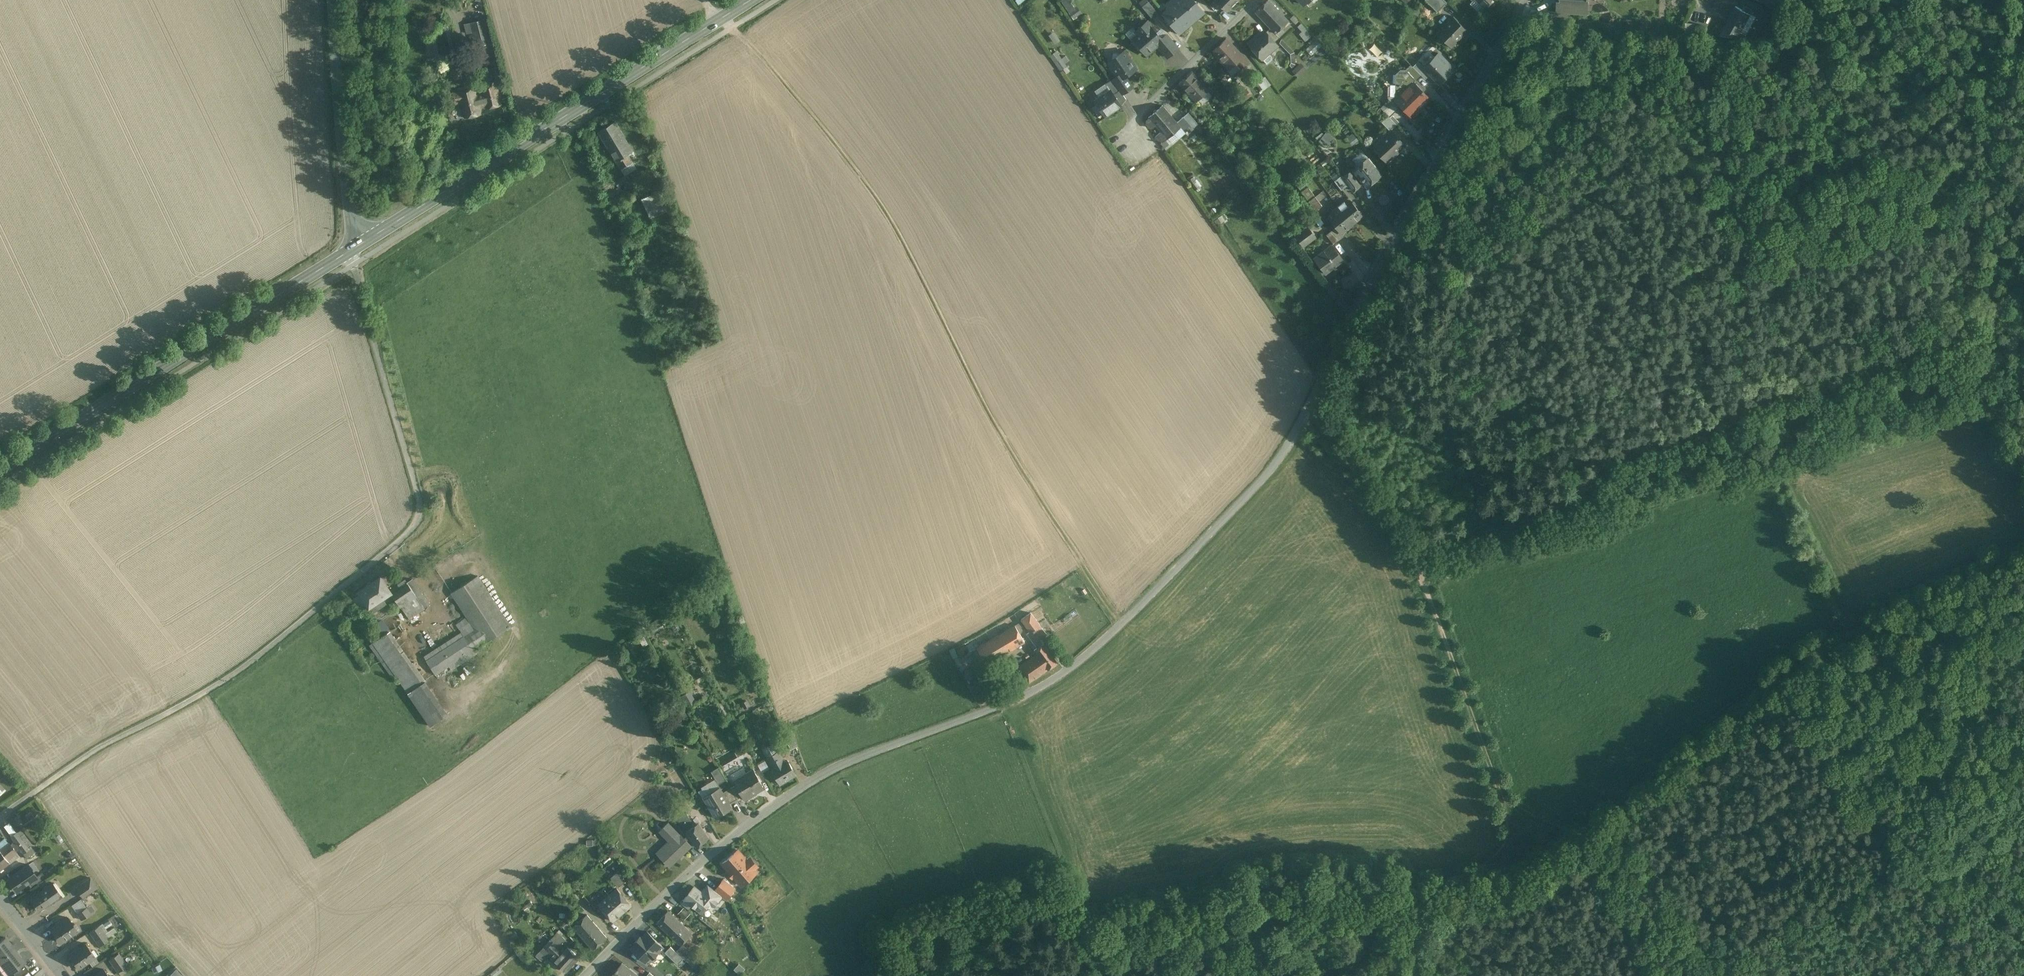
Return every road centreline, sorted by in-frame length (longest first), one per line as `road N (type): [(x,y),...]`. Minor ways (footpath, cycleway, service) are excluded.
road 1 (residential): [(1522,0),(1254,495),(1076,665),(1011,701),(877,751),(795,792),(689,873),(586,975)]
road 2 (residential): [(355,246),(417,500),(416,527),(233,675),(96,747),(0,812)]
road 3 (track): [(1121,626),(989,427),(874,208),(709,0)]
road 4 (track): [(1520,853),(1634,795),(1764,683),(1871,615),(2023,543)]
road 5 (primary): [(749,0),(355,246)]
road 6 (track): [(1081,898),(1308,879),(1427,882),(1520,853)]
road 7 (primary): [(355,246),(0,469)]
road 8 (track): [(2023,468),(1966,323),(1969,150)]
road 9 (track): [(1427,574),(1422,583),(1520,853)]
road 10 (tertiary): [(337,0),(355,246)]
road 11 (track): [(1427,574),(1310,399)]
road 12 (track): [(1081,898),(1003,704)]
road 13 (track): [(1089,917),(1283,931)]
road 14 (residential): [(1257,0),(1143,111)]

